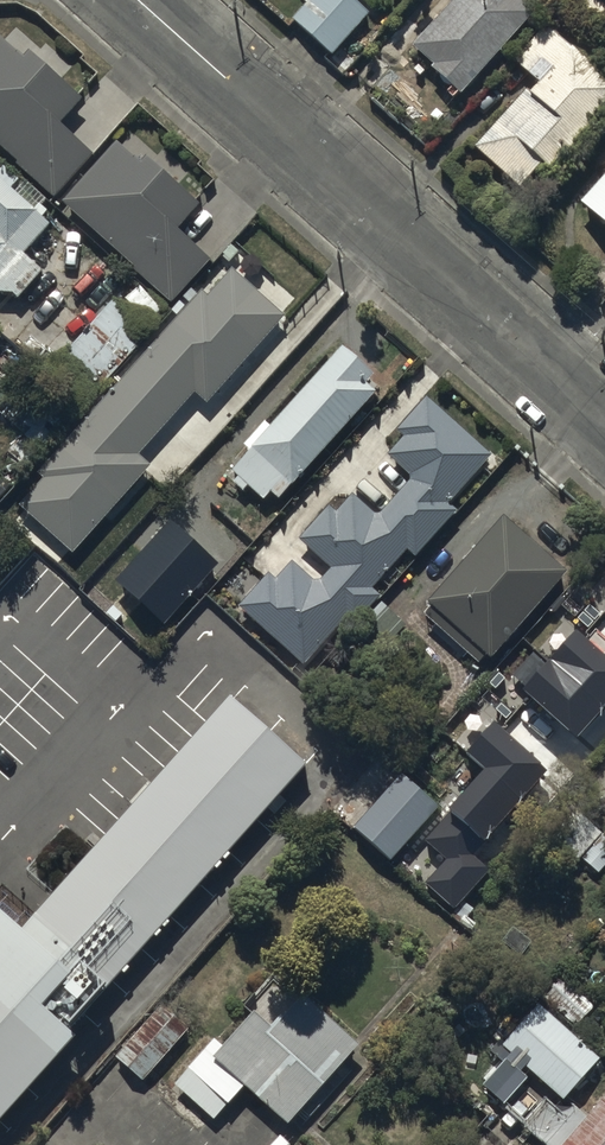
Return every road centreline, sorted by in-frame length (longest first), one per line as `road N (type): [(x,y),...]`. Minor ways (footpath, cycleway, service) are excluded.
road 1 (residential): [(604,419),(138,0)]

